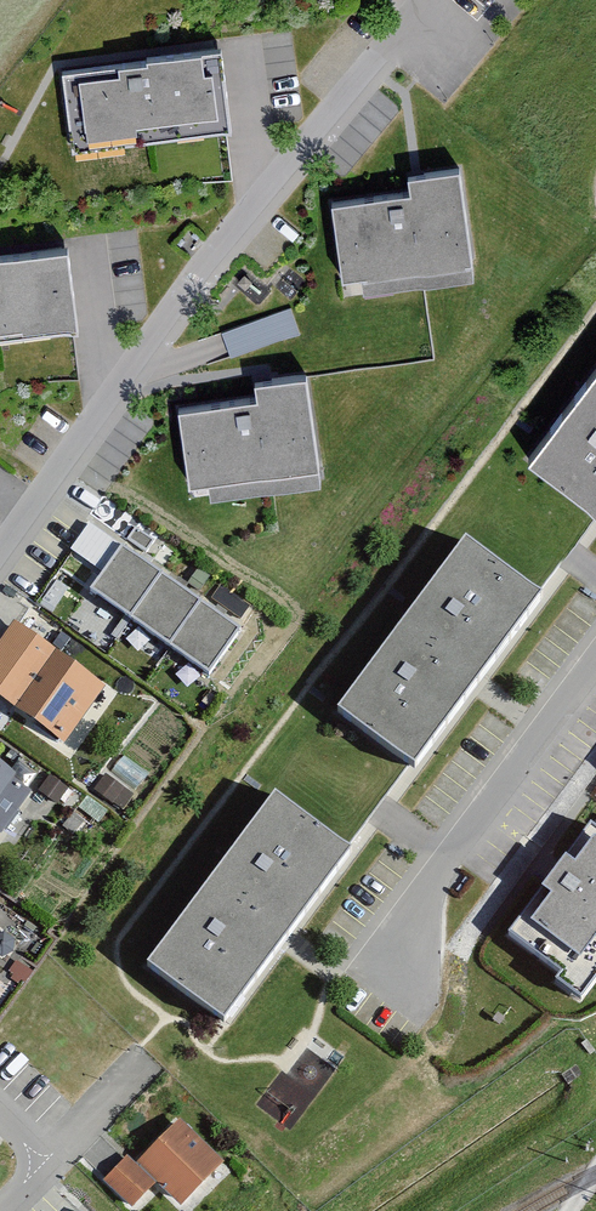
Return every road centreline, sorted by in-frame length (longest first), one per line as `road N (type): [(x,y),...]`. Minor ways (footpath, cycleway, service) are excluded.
road 1 (residential): [(0,558),(238,234),(432,0)]
road 2 (residential): [(595,665),(365,971)]
road 3 (residential): [(0,1206),(43,1162),(0,1119)]

